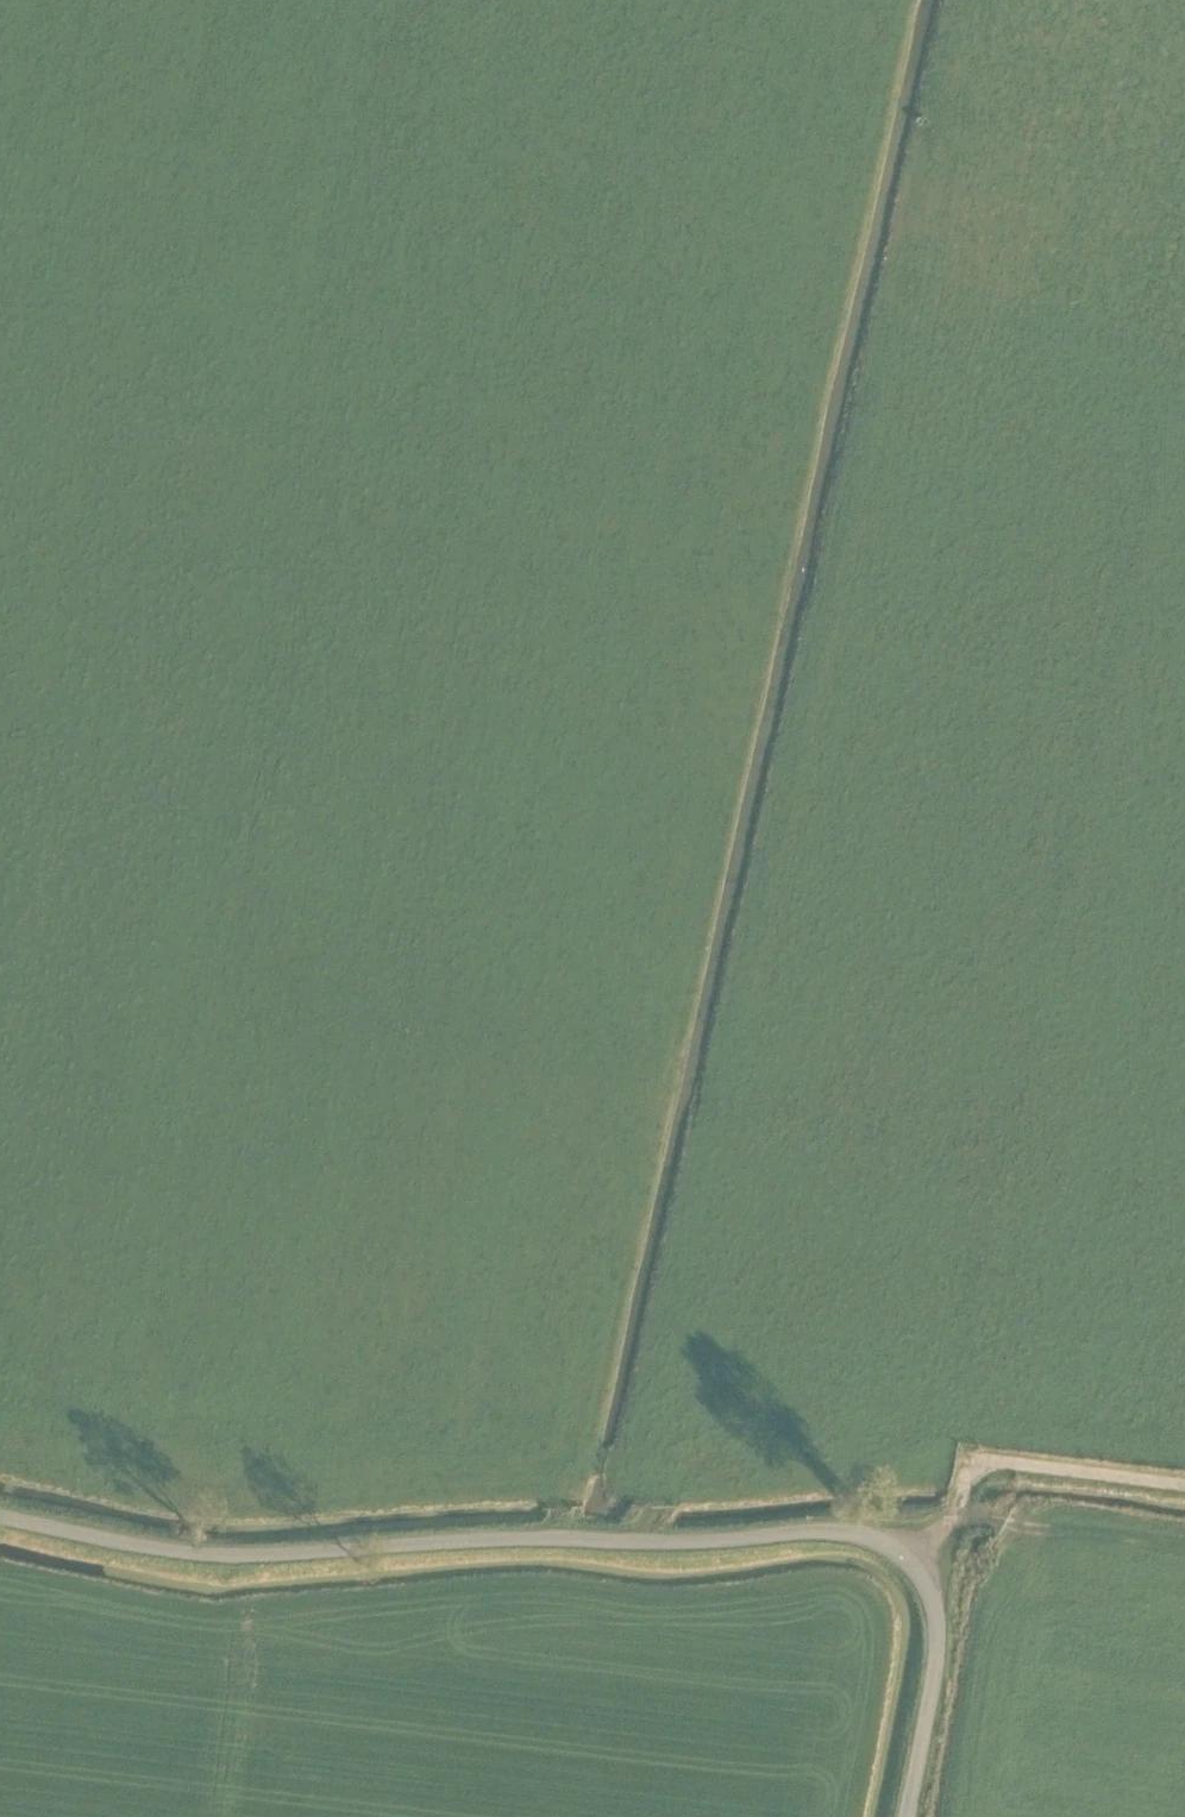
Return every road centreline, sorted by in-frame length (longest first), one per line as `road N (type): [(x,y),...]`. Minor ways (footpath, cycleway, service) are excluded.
road 1 (unclassified): [(906,1816),(936,1629),(917,1575),(874,1542),(812,1533),(689,1542),(554,1539),(220,1558),(0,1515)]
road 2 (track): [(1184,1486),(978,1459),(943,1531),(905,1561)]

